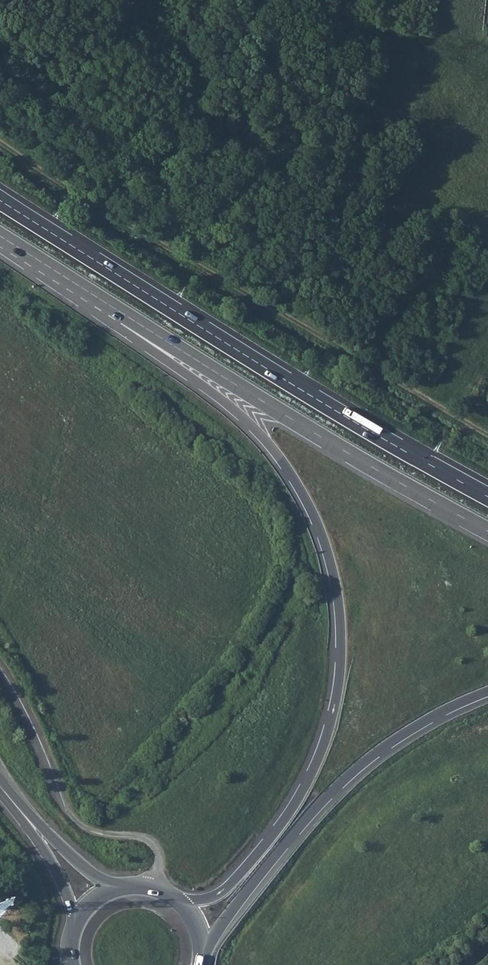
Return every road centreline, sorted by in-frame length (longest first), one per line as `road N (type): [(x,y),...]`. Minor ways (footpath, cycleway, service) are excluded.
road 1 (trunk): [(106,303),(120,329),(221,399),(287,468),(336,601),(338,697),(302,790),(245,873),(203,900),(172,899)]
road 2 (trunk): [(487,497),(0,201)]
road 3 (track): [(0,140),(170,250),(487,433)]
road 4 (trunk): [(106,303),(487,531)]
road 5 (trunk): [(200,953),(345,782),(390,741),(487,691)]
road 6 (unclassified): [(153,890),(157,851),(146,840),(96,835),(63,810),(0,674)]
road 7 (trunk): [(0,236),(106,303)]

